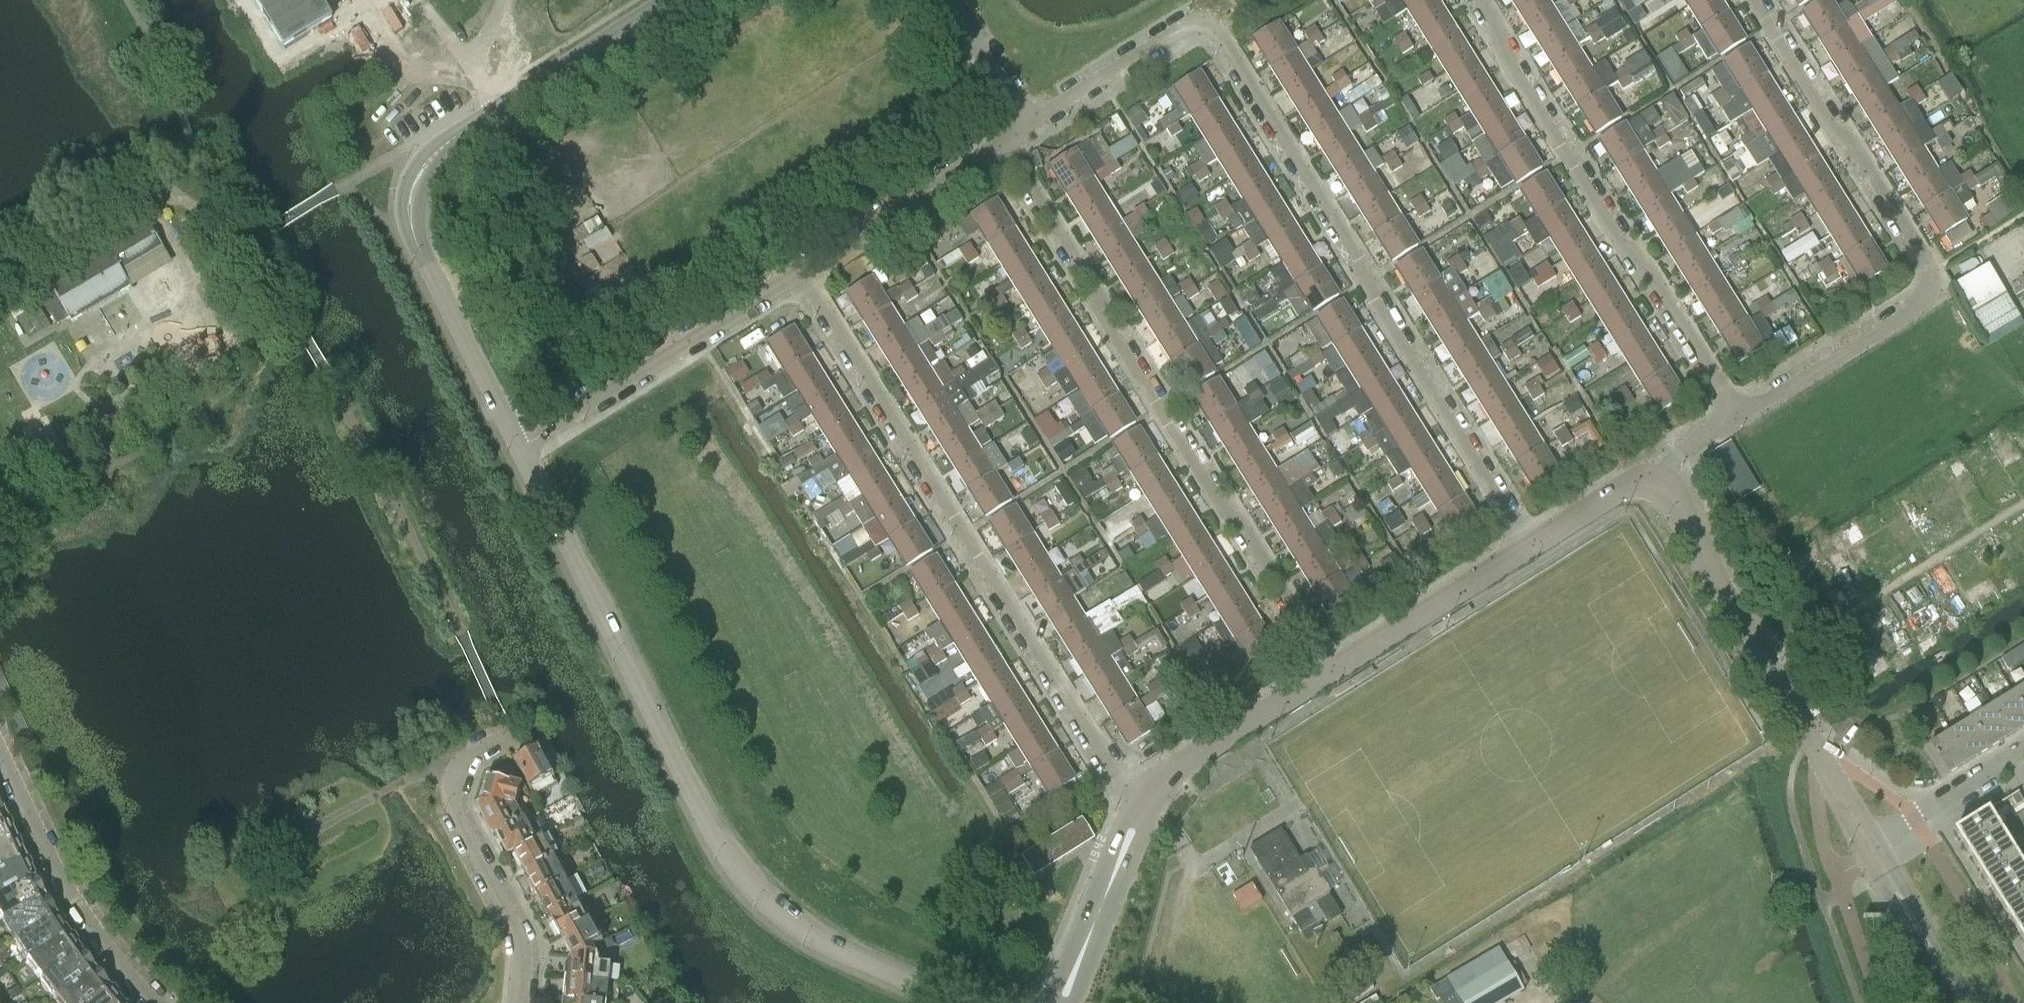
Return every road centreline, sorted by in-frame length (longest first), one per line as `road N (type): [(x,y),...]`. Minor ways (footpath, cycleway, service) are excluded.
road 1 (residential): [(1033,125),(1181,31),(1218,29),(1355,248),(1371,296),(1530,548)]
road 2 (tertiary): [(964,1002),(851,956),(793,921),(729,856),(522,450)]
road 3 (residential): [(804,270),(1118,776),(1146,796)]
road 4 (residential): [(1006,142),(1097,286),(1103,318),(1196,466),(1224,493),(1336,670)]
road 5 (residential): [(1741,421),(1919,310),(1931,284),(1923,254),(1757,0)]
road 6 (residential): [(1483,0),(1523,85),(1741,421)]
road 7 (tertiary): [(1657,484),(1684,503),(1873,854)]
road 8 (tertiary): [(522,450),(410,222),(422,168),(498,109)]
road 9 (residential): [(804,270),(522,450)]
road 10 (residential): [(514,1002),(520,936),(449,803),(468,755),(500,737),(502,721)]
road 11 (residential): [(0,750),(57,873),(156,1002)]
road 12 (residential): [(1006,142),(804,270)]
road 13 (tertiary): [(1336,670),(1530,548)]
road 14 (tertiary): [(1146,796),(1167,775),(1336,670)]
road 15 (tertiary): [(1058,1002),(1146,796)]
road 16 (tertiary): [(498,109),(673,0)]
road 17 (residential): [(2023,753),(1873,854)]
road 18 (tertiary): [(1873,854),(1963,1002)]
road 19 (residential): [(1033,125),(953,0)]
road 20 (tertiary): [(1530,548),(1629,487),(1657,484)]

